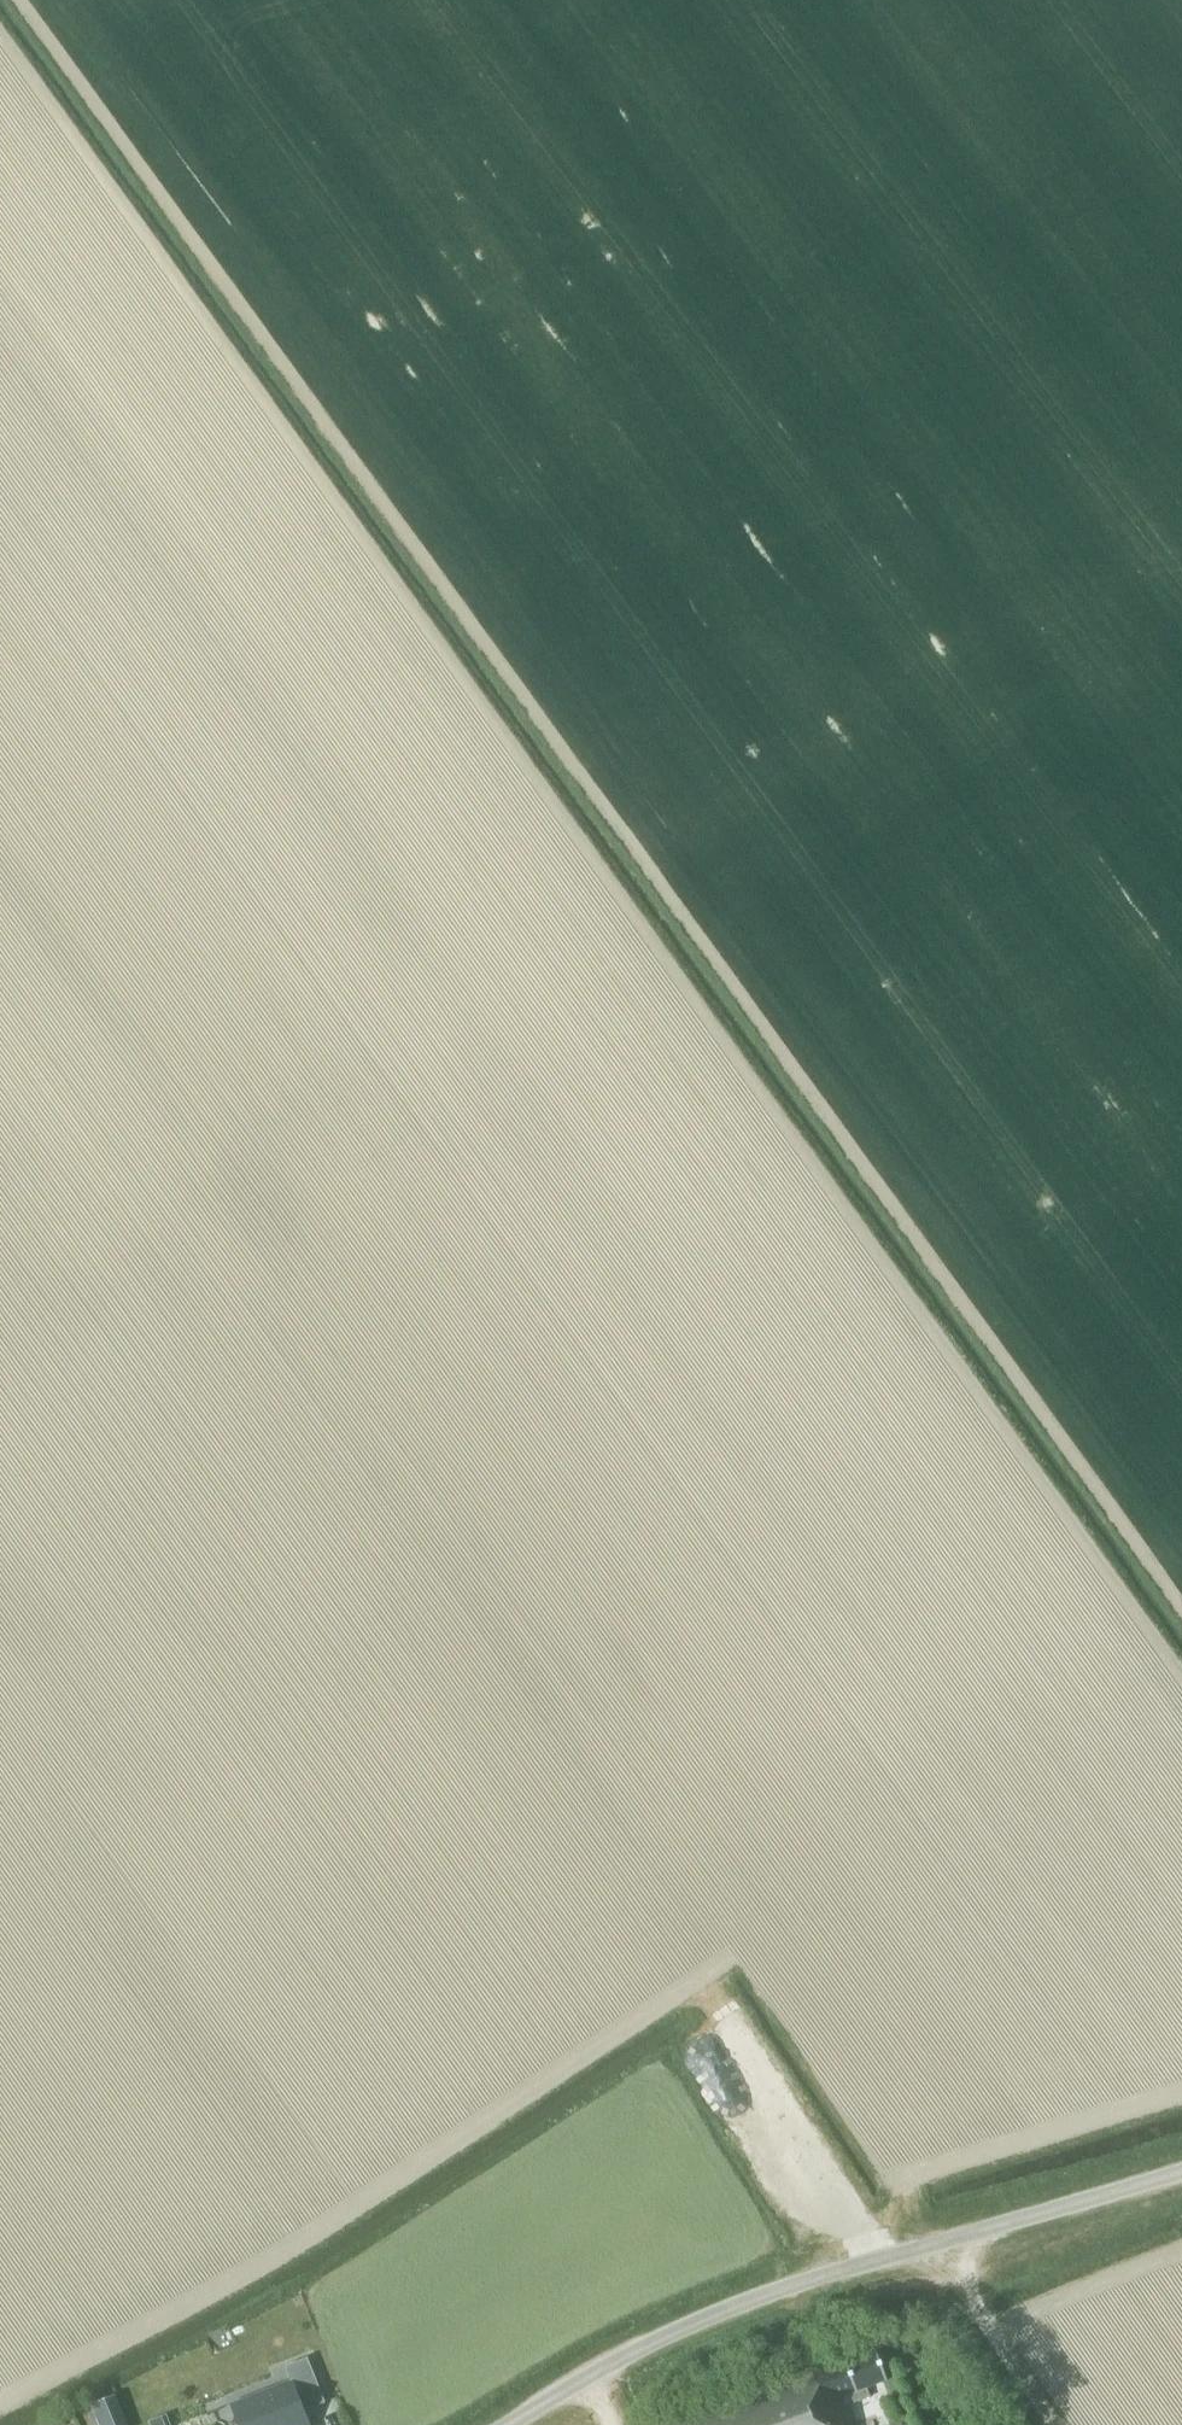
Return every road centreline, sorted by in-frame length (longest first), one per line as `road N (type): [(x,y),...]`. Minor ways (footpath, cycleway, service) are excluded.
road 1 (unclassified): [(507,2424),(747,2300),(1181,2171)]

